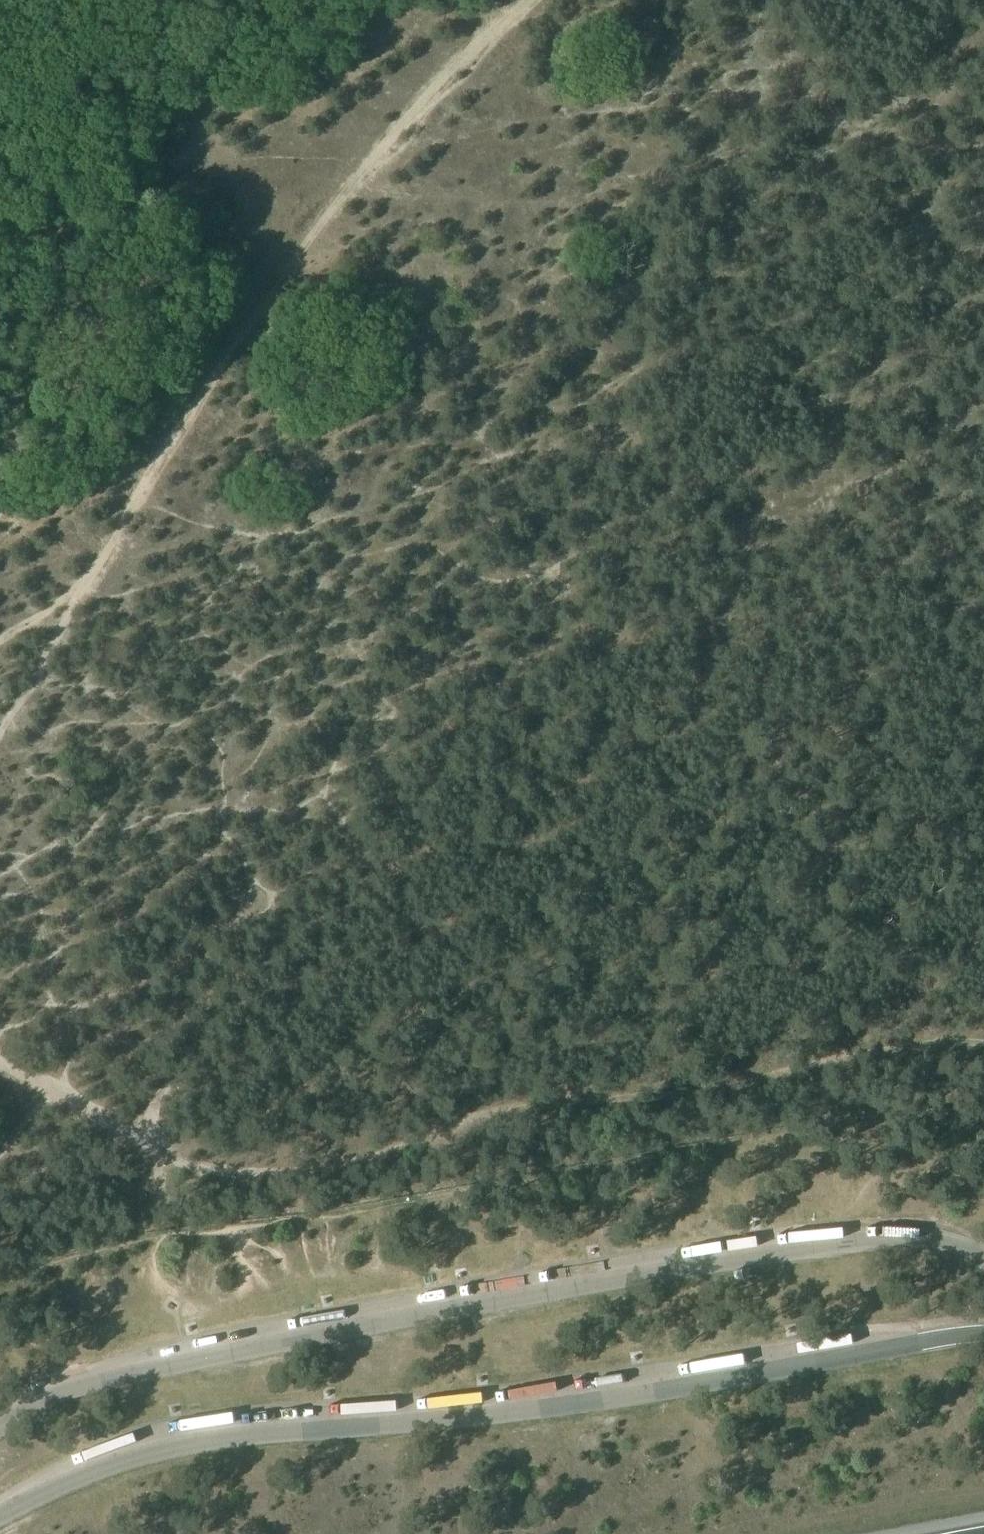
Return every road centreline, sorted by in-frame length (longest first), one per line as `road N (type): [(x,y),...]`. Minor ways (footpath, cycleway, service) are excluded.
road 1 (track): [(983,1046),(942,1041),(731,1080),(612,1091),(504,1110),(418,1145),(310,1171),(227,1177),(168,1155),(0,1057)]
road 2 (track): [(537,0),(449,78),(254,324),(80,591)]
road 3 (track): [(0,734),(36,684),(80,591)]

